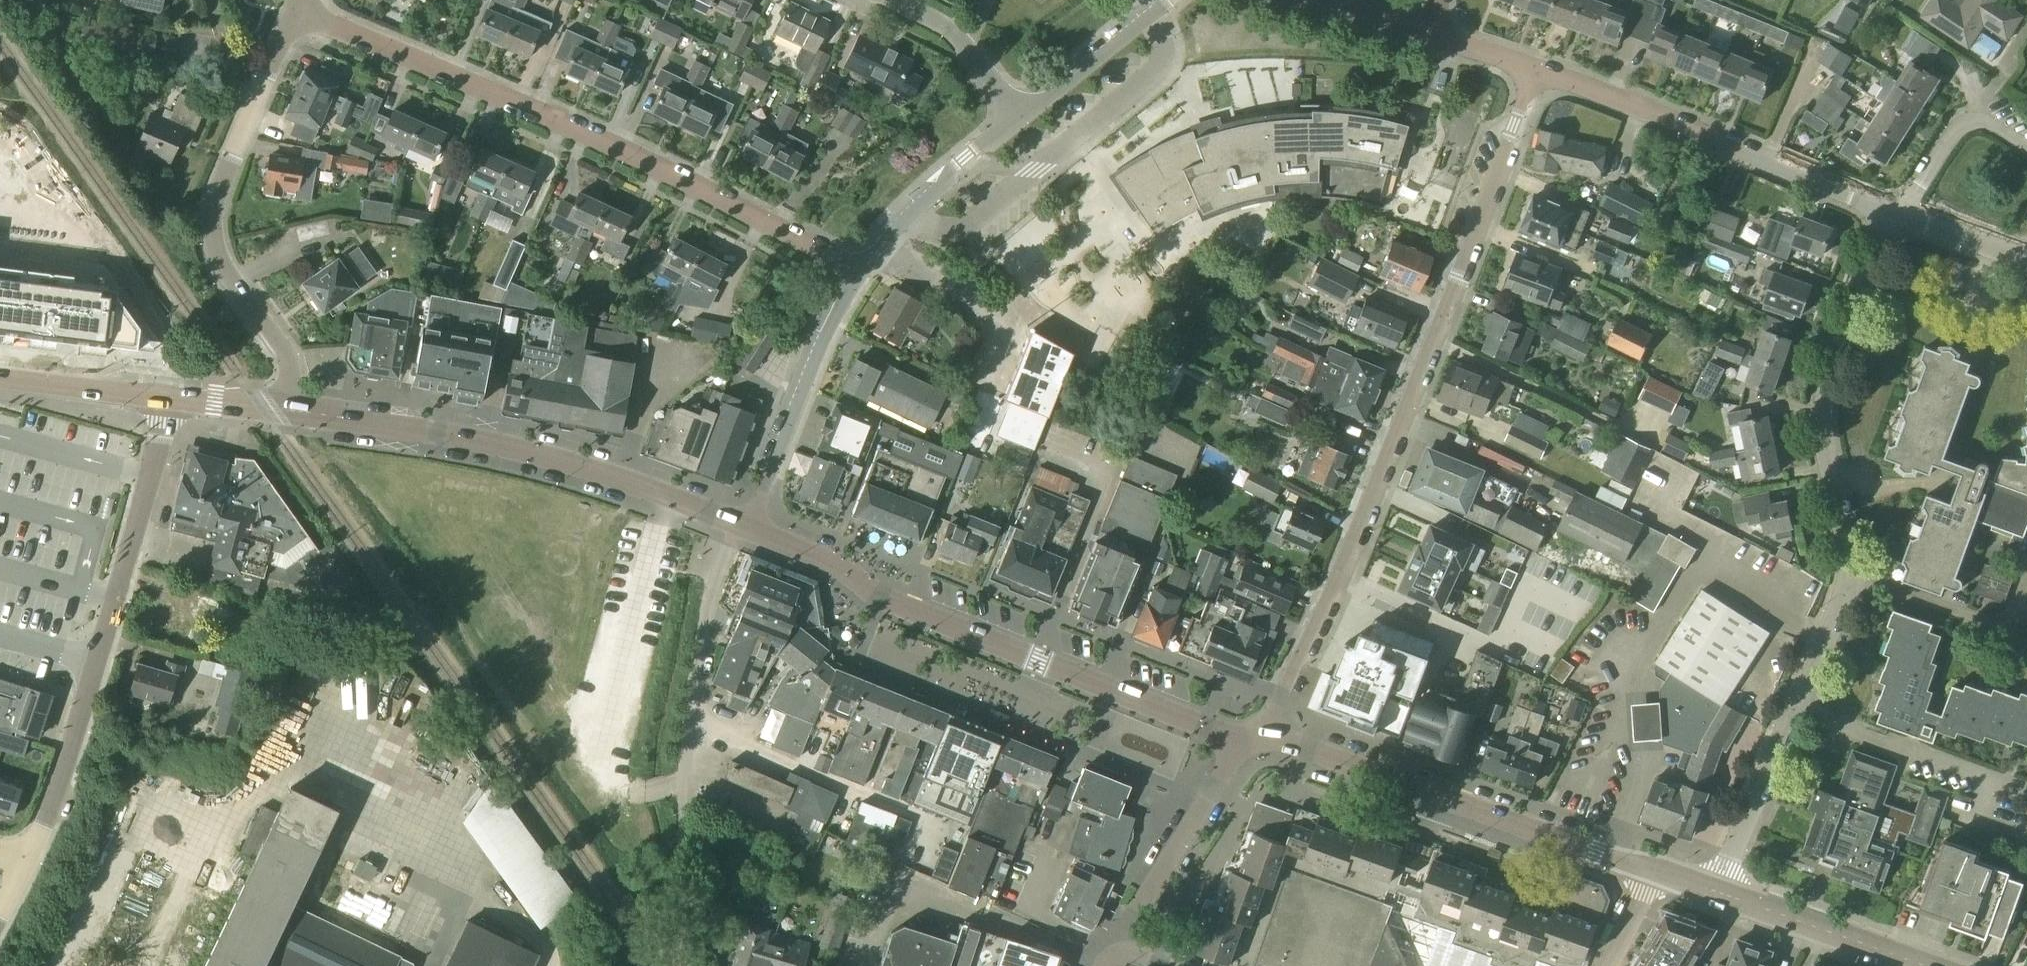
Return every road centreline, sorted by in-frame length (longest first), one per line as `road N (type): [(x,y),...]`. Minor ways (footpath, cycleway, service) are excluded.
road 1 (residential): [(1250,738),(1337,585),(1534,69)]
road 2 (residential): [(1716,892),(1844,593),(1847,559),(1823,405),(1881,242),(1900,214)]
road 3 (residential): [(859,272),(592,137),(292,10)]
road 4 (tertiary): [(1250,738),(1203,727),(879,597),(830,562),(748,529)]
road 5 (residential): [(33,860),(169,399)]
road 6 (tertiary): [(748,529),(559,461),(285,410)]
road 7 (tertiary): [(1649,868),(1288,742),(1250,738)]
road 8 (residential): [(1900,214),(1534,69)]
road 9 (residential): [(285,410),(287,358),(229,279),(212,239),(215,197),(243,126)]
road 10 (residential): [(859,272),(817,355),(748,529)]
road 11 (residential): [(1250,738),(1118,941)]
road 12 (residential): [(1019,117),(950,169),(859,272)]
road 13 (tertiary): [(1926,965),(1716,892)]
road 14 (residential): [(1168,0),(1019,117)]
road 15 (residential): [(1900,214),(1961,127),(1991,123),(2026,145)]
road 16 (residential): [(1019,117),(953,33),(891,0)]
road 17 (tertiary): [(0,378),(169,399)]
road 18 (residential): [(2026,261),(1900,214)]
road 19 (residential): [(243,126),(211,0)]
road 20 (residential): [(243,126),(292,10)]
road 21 (residential): [(1432,36),(1315,0)]

